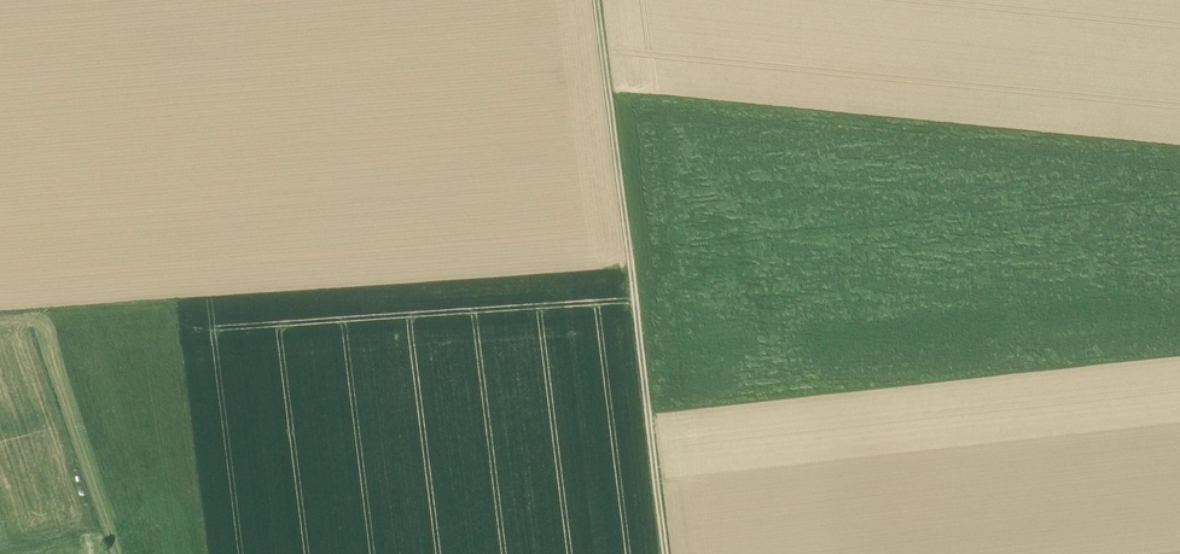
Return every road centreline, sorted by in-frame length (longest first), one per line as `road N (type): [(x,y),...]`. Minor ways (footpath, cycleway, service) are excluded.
road 1 (track): [(666,553),(597,0)]

